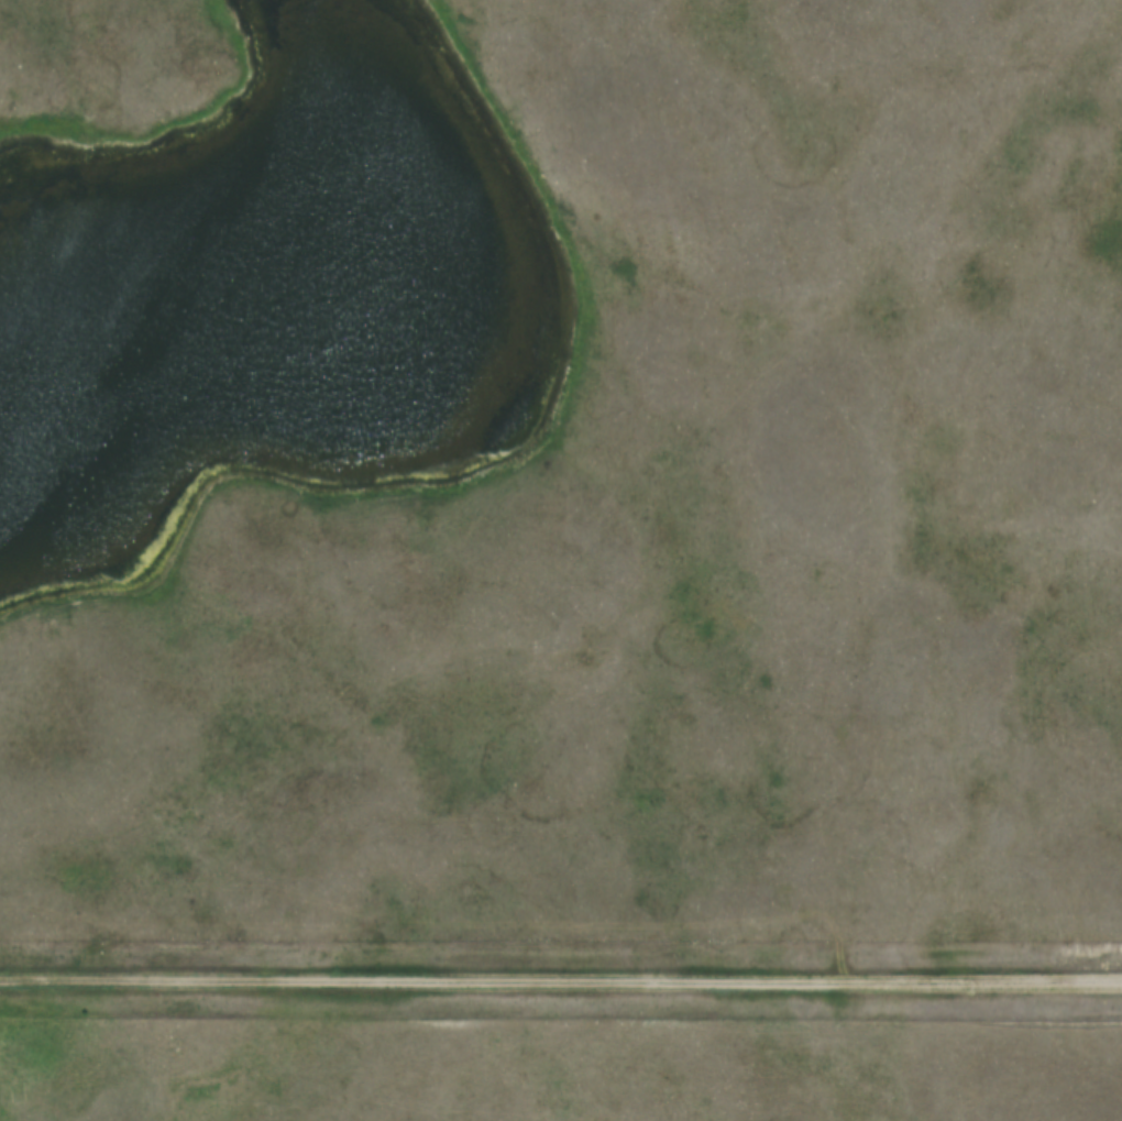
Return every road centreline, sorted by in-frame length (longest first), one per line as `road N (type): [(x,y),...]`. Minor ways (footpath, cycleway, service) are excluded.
road 1 (track): [(1121,983),(0,979)]

